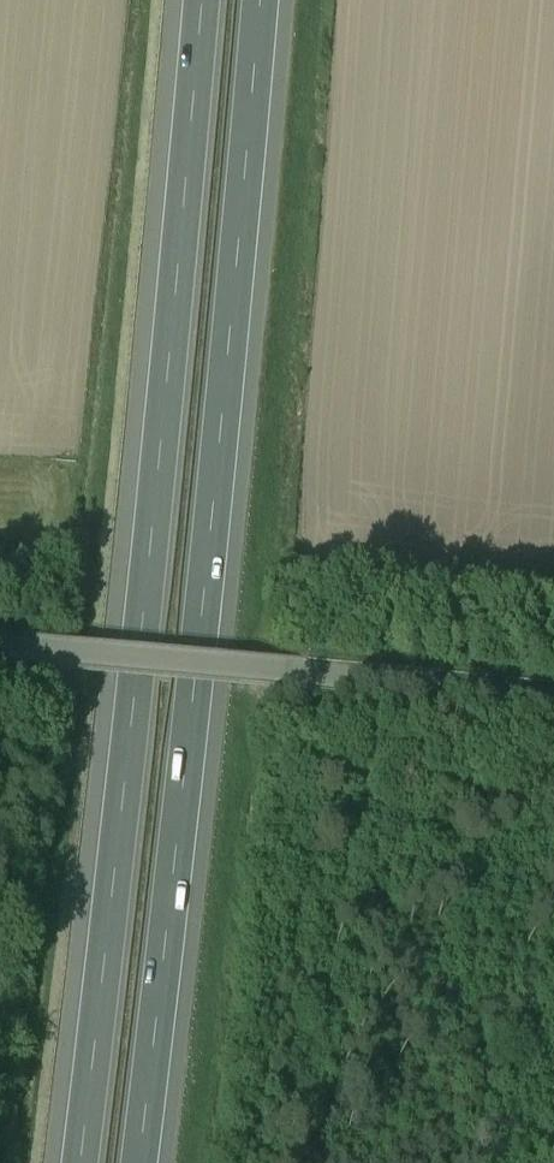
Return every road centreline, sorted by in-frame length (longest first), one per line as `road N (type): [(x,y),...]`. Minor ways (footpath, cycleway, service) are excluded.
road 1 (motorway): [(202,0),(135,695),(79,1162)]
road 2 (motorway): [(149,1162),(266,0)]
road 3 (unclassified): [(553,715),(292,674),(0,647)]

